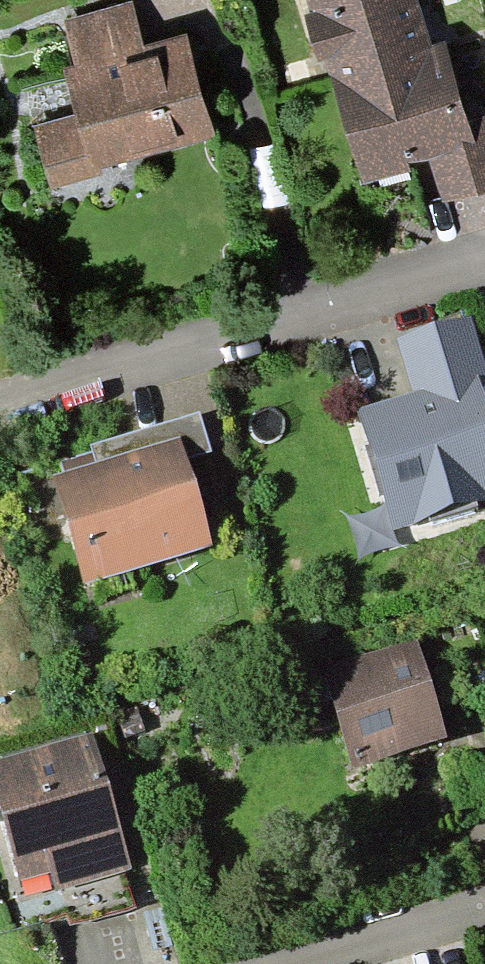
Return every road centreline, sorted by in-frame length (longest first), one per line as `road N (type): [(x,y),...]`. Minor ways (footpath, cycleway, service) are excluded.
road 1 (residential): [(484,265),(0,409)]
road 2 (residential): [(484,903),(275,963)]

